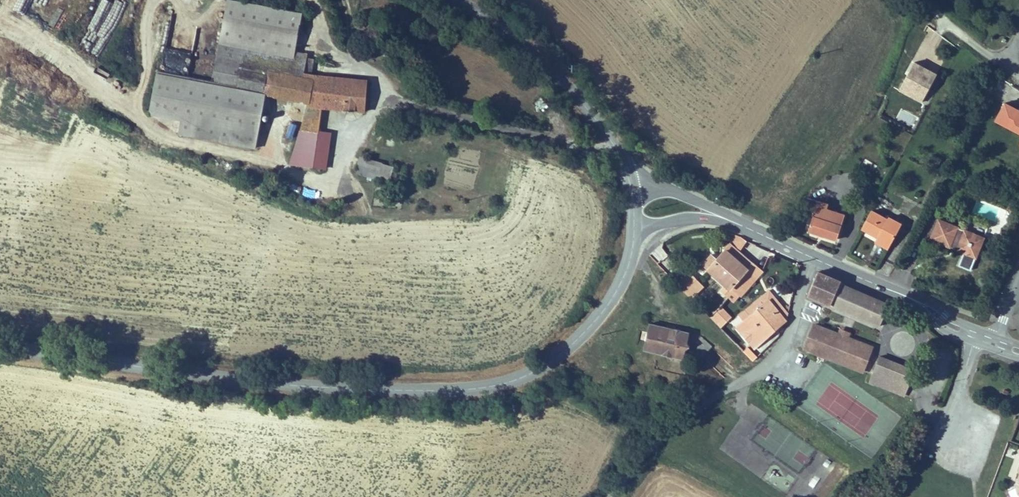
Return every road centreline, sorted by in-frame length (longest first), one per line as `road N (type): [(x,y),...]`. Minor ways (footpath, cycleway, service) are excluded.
road 1 (tertiary): [(0,348),(280,384),(498,384),(556,359),(593,323),(623,278),(634,227)]
road 2 (unclassified): [(611,496),(665,429),(785,348),(814,258)]
road 3 (tertiary): [(630,183),(608,136),(566,85),(460,0)]

